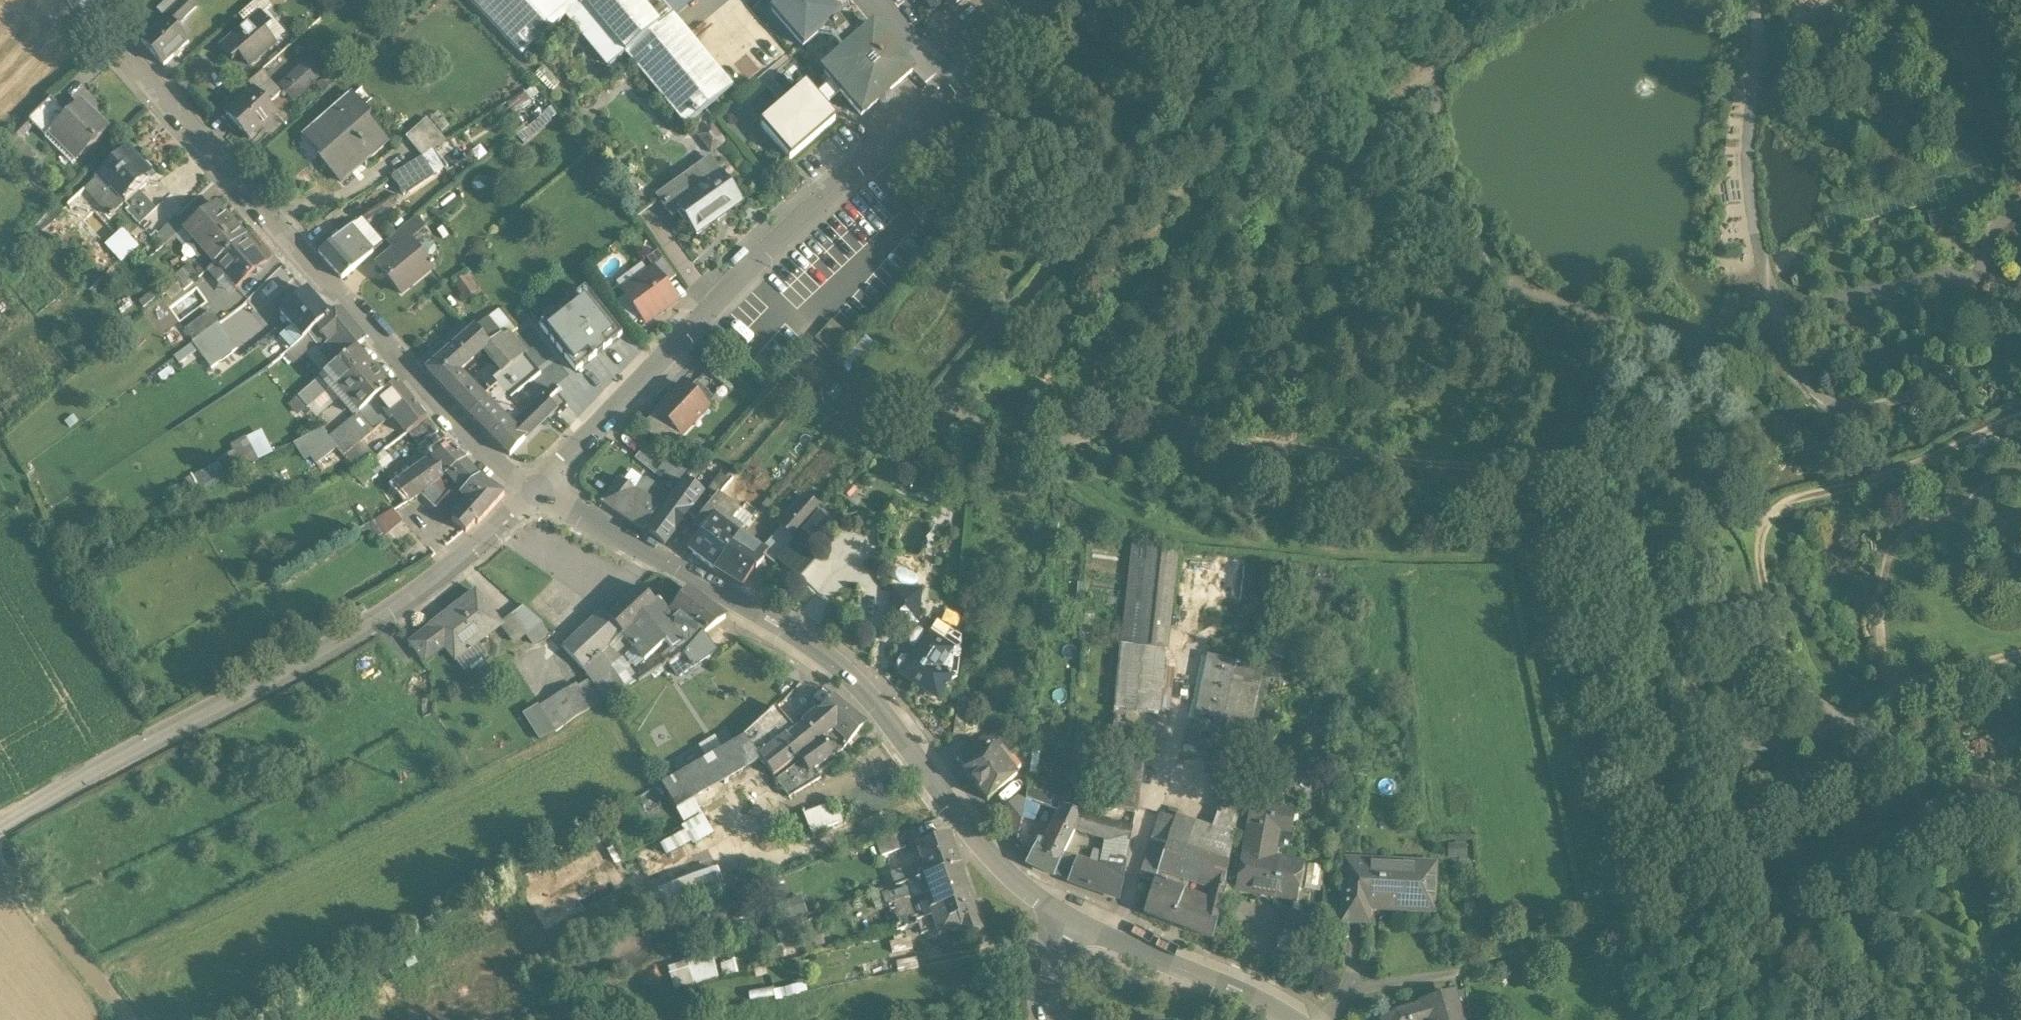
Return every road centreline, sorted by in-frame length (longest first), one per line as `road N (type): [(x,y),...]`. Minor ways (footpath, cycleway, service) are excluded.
road 1 (tertiary): [(1038,0),(879,139),(534,491)]
road 2 (tertiary): [(534,491),(827,657),(891,721),(979,844),(1062,918)]
road 3 (tertiary): [(82,0),(448,423),(534,491)]
road 4 (tertiary): [(534,491),(401,606),(0,826)]
road 5 (tertiary): [(1062,918),(1291,1019)]
road 6 (track): [(0,861),(128,1019)]

